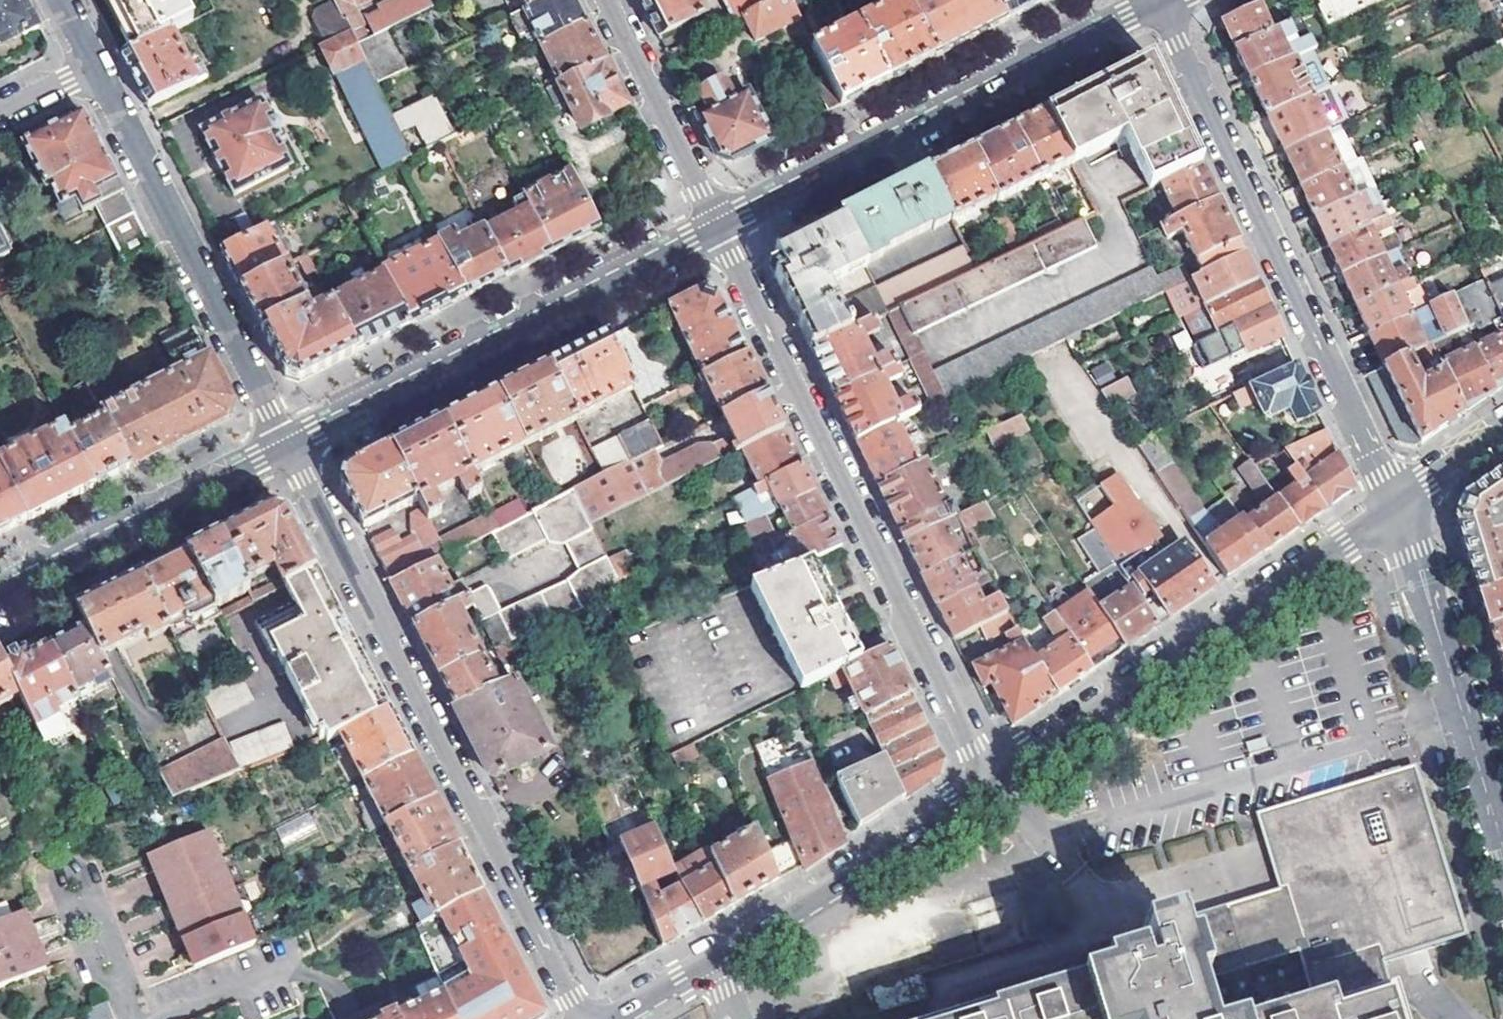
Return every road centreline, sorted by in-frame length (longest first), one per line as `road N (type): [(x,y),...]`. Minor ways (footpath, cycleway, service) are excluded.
road 1 (residential): [(286,443),(584,1018)]
road 2 (residential): [(997,779),(972,748),(716,224)]
road 3 (residential): [(1156,0),(1395,506)]
road 4 (secondary): [(1156,0),(716,224)]
road 5 (secondary): [(997,779),(1395,506)]
road 6 (secondary): [(716,224),(286,443)]
road 7 (residential): [(90,65),(286,443)]
road 8 (residential): [(1502,847),(1395,506)]
road 9 (secondary): [(716,960),(997,779)]
road 10 (secondary): [(286,443),(0,589)]
road 11 (residential): [(716,224),(606,0)]
road 12 (secondary): [(1395,506),(1502,431)]

